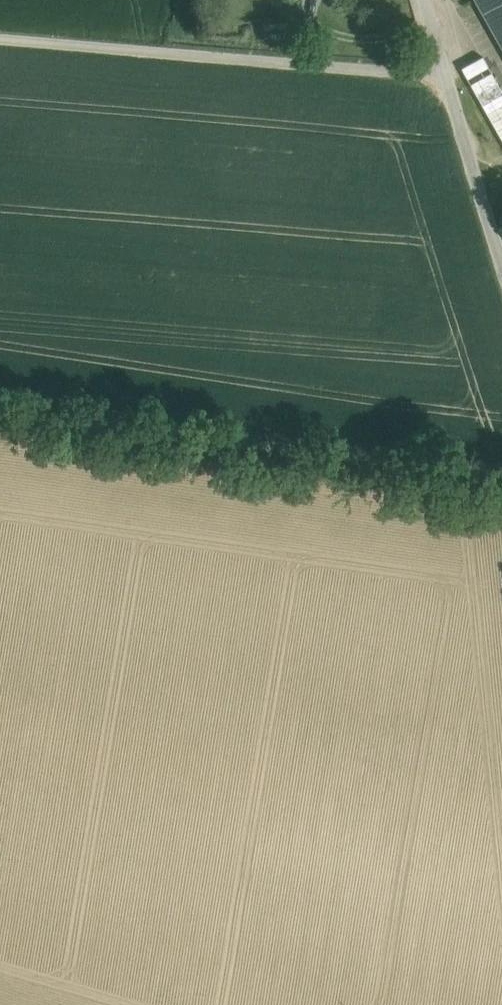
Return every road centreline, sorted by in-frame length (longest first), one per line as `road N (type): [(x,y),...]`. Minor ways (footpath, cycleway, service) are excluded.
road 1 (track): [(444,74),(0,39)]
road 2 (residential): [(426,0),(501,259)]

